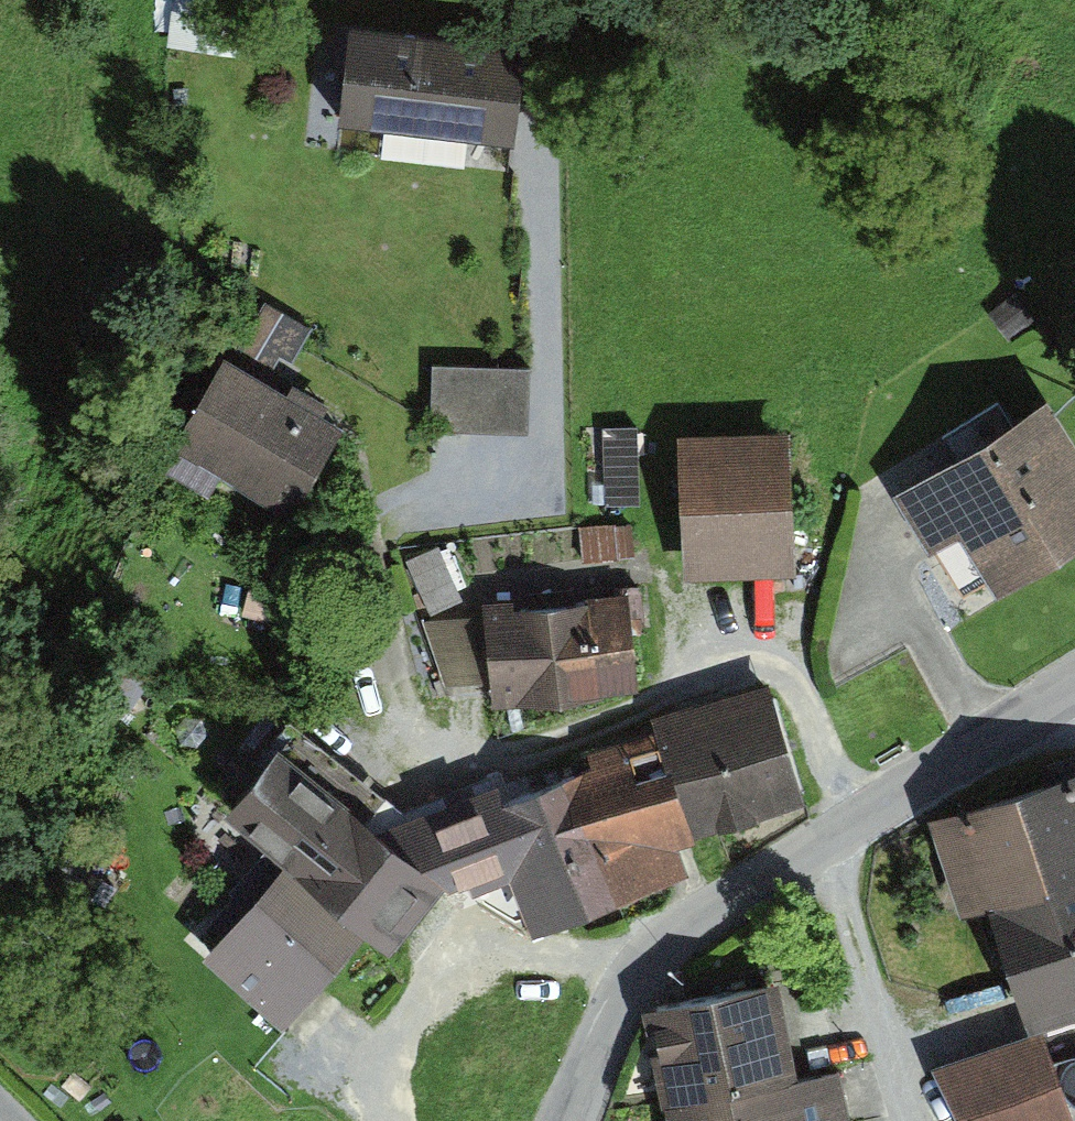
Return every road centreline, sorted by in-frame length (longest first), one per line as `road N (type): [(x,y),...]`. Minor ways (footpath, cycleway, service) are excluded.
road 1 (tertiary): [(1074,682),(681,926),(631,977),(569,1120)]
road 2 (track): [(819,840),(894,1025),(950,1120)]

